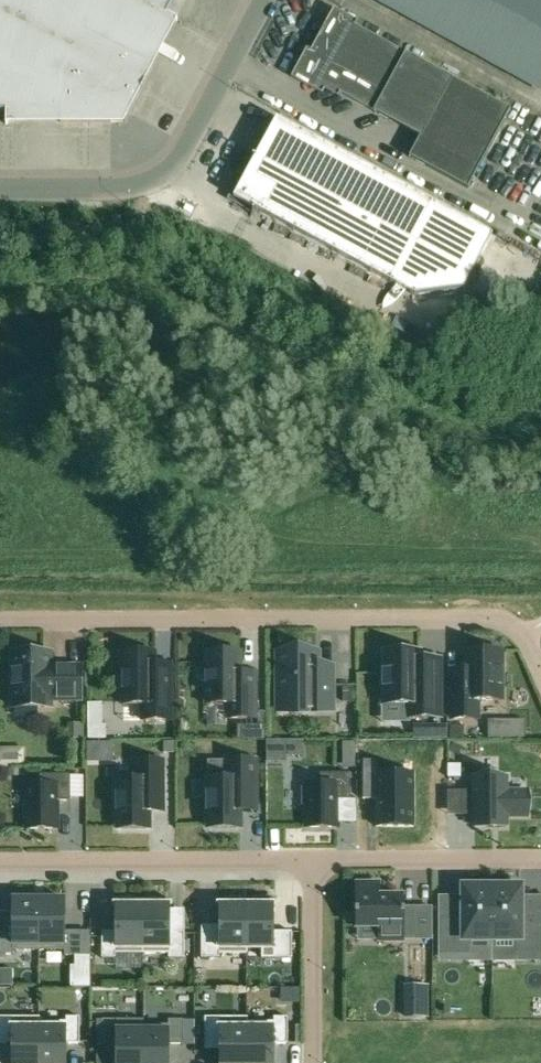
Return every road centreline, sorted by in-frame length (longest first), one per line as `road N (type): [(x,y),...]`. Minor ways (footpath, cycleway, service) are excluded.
road 1 (residential): [(0,623),(495,621),(520,633),(540,672)]
road 2 (unclassified): [(0,188),(125,188),(167,174),(264,0)]
road 3 (residential): [(311,857),(0,860)]
road 4 (residential): [(540,855),(311,857)]
road 5 (residential): [(313,1062),(311,857)]

